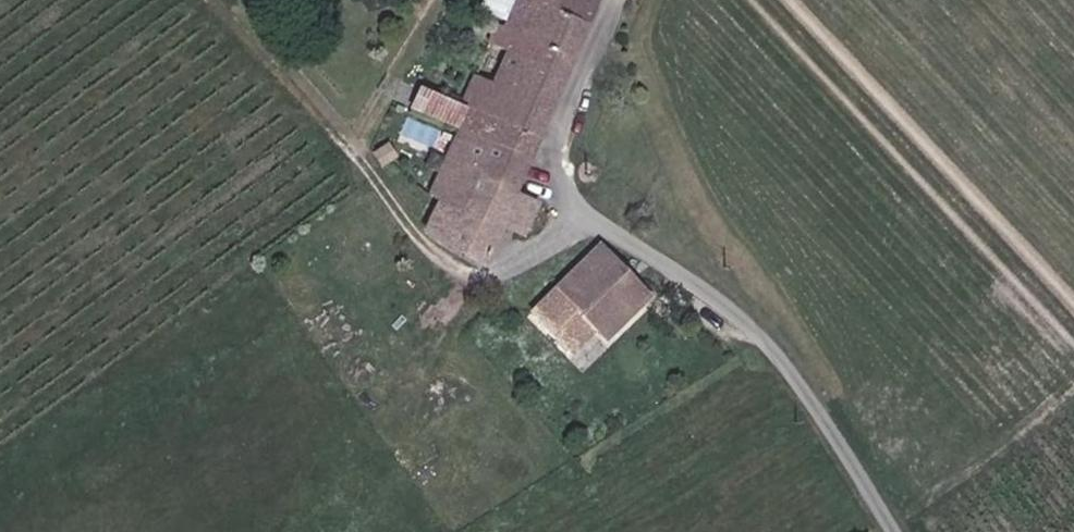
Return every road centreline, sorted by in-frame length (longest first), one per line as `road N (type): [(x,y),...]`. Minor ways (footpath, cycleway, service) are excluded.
road 1 (unclassified): [(485,280),(589,218),(752,325),(882,531)]
road 2 (track): [(485,280),(409,230),(215,0)]

